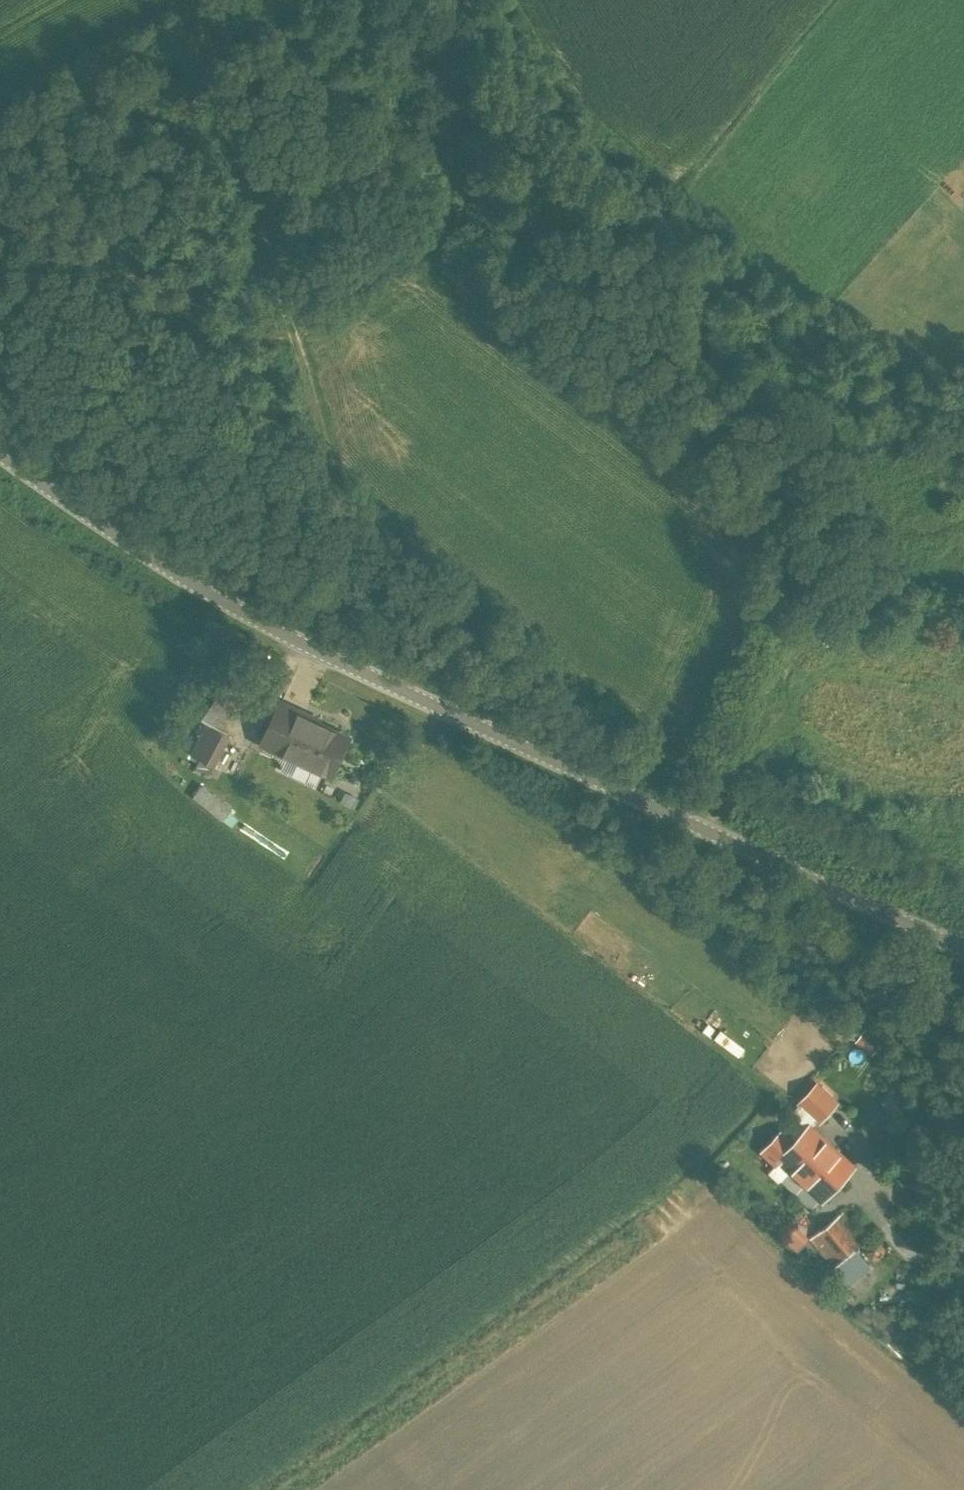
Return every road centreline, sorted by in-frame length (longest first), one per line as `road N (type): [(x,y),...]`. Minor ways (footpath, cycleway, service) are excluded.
road 1 (residential): [(0,454),(154,559),(318,651),(963,951)]
road 2 (track): [(336,660),(350,628),(351,558),(313,398),(196,0)]

